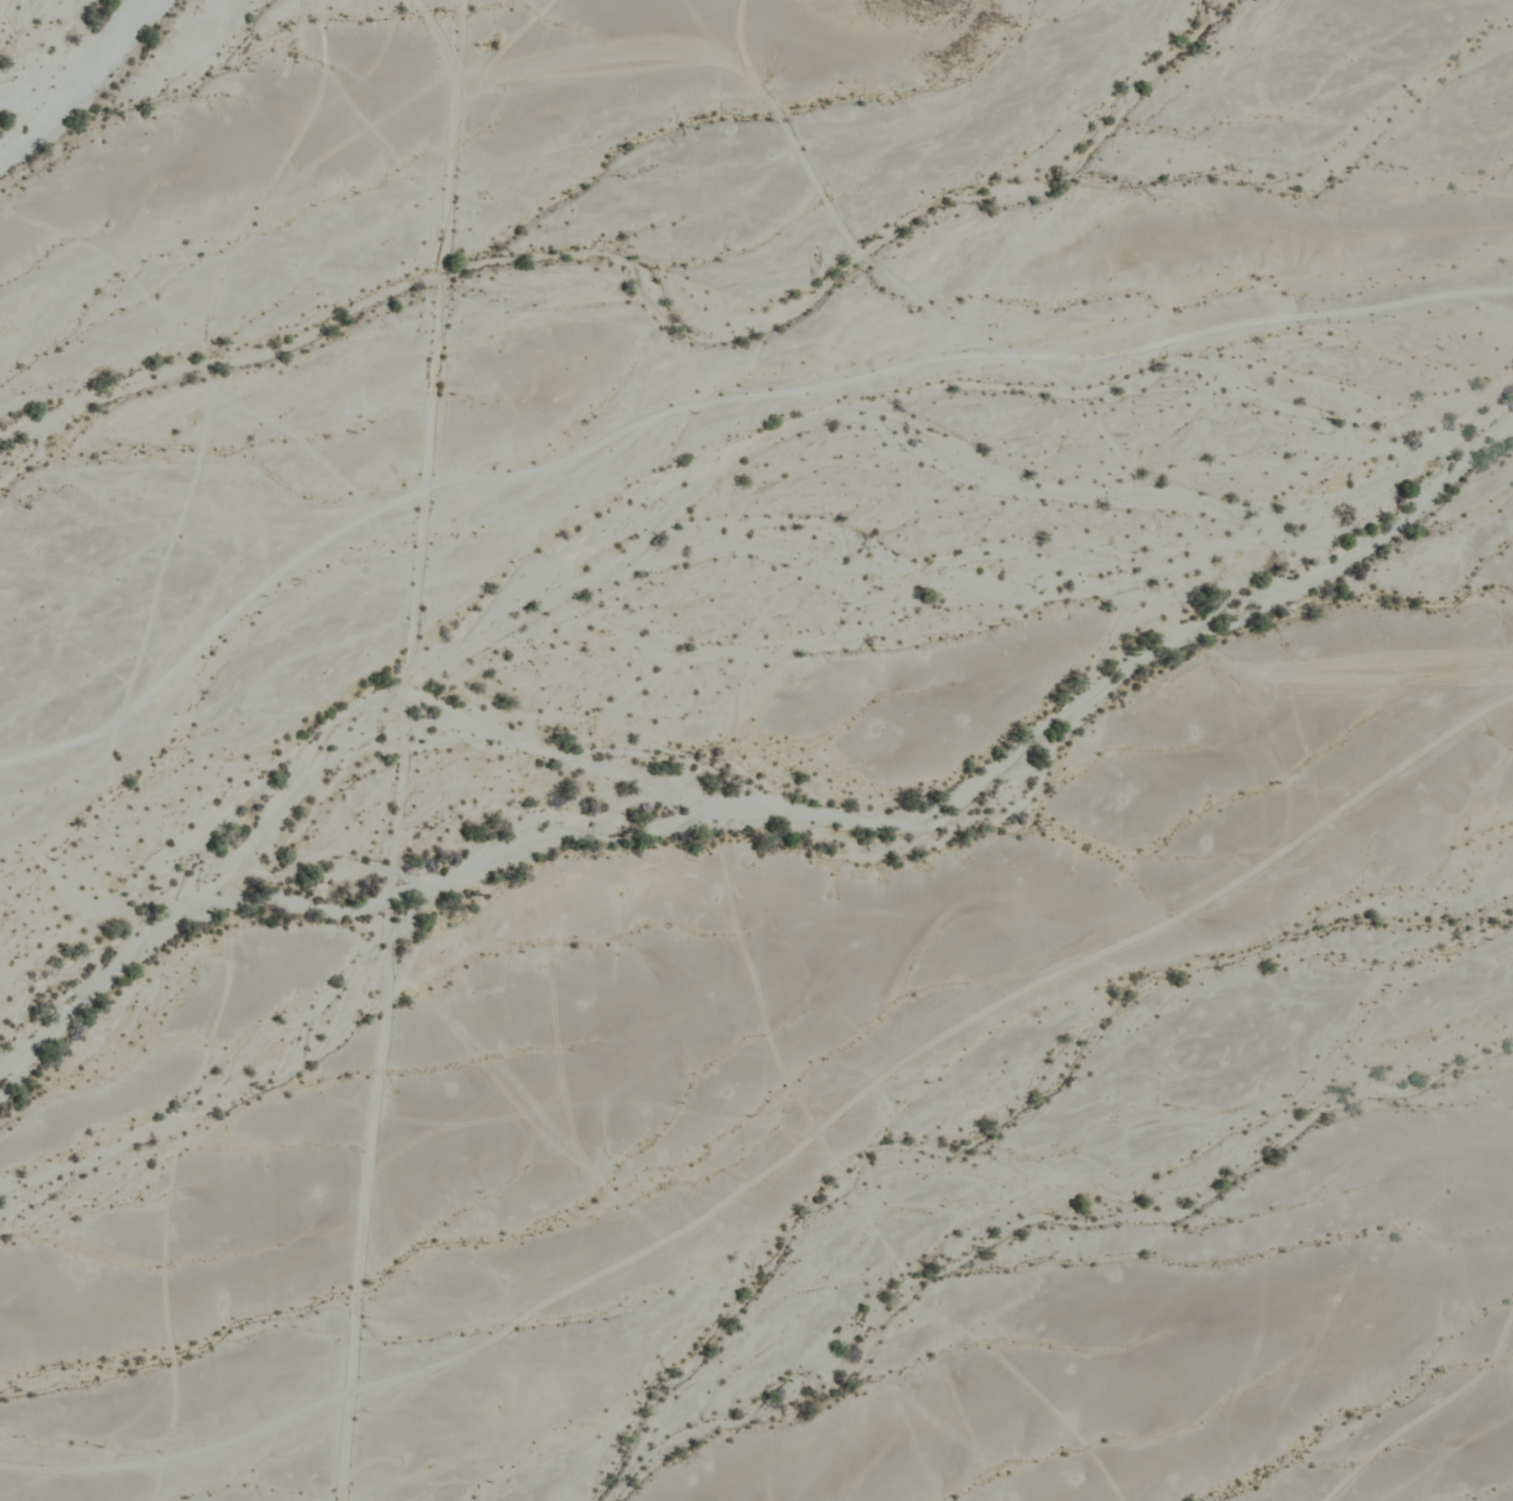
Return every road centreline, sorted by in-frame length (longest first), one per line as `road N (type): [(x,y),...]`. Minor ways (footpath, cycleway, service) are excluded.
road 1 (track): [(467,0),(342,1500)]

